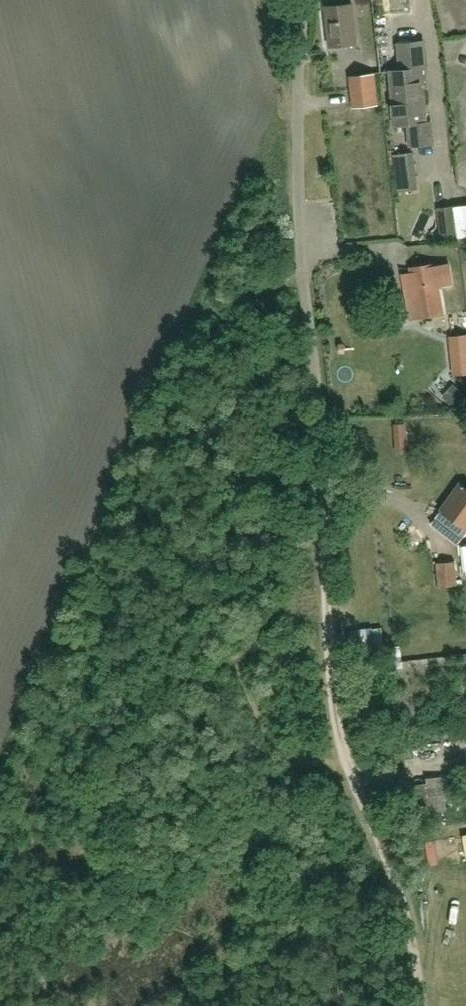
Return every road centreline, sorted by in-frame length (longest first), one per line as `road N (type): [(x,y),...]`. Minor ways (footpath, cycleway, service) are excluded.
road 1 (unclassified): [(307,0),(295,126),(335,680),(346,757),(413,929),(420,1005)]

